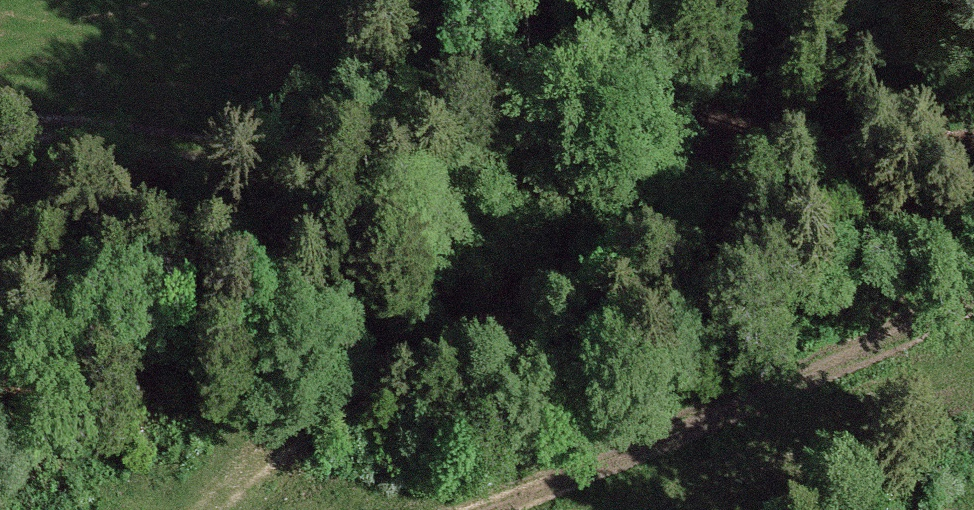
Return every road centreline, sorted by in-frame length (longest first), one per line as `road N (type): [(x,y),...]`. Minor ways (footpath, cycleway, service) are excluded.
road 1 (track): [(0,114),(295,148),(419,141),(633,96),(832,148),(973,146)]
road 2 (track): [(212,509),(238,480),(399,380),(543,327),(625,266),(679,210),(720,123)]
road 3 (track): [(491,509),(895,339),(973,296)]

